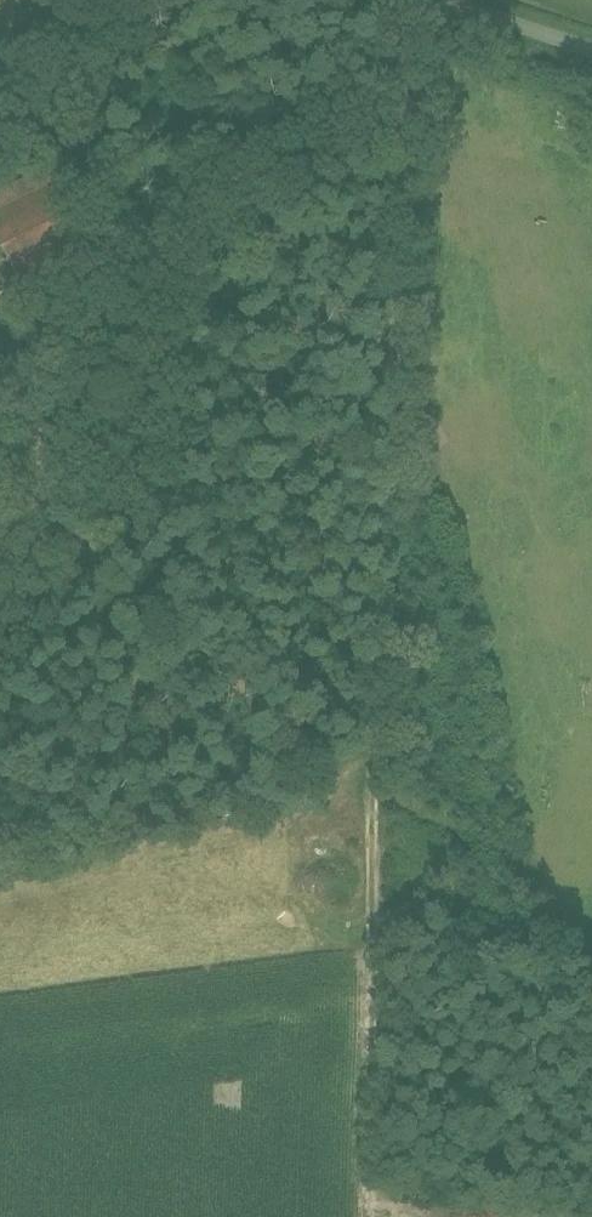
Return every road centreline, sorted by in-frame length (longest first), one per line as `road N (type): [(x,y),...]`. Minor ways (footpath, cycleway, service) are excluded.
road 1 (unclassified): [(591,53),(435,0)]

